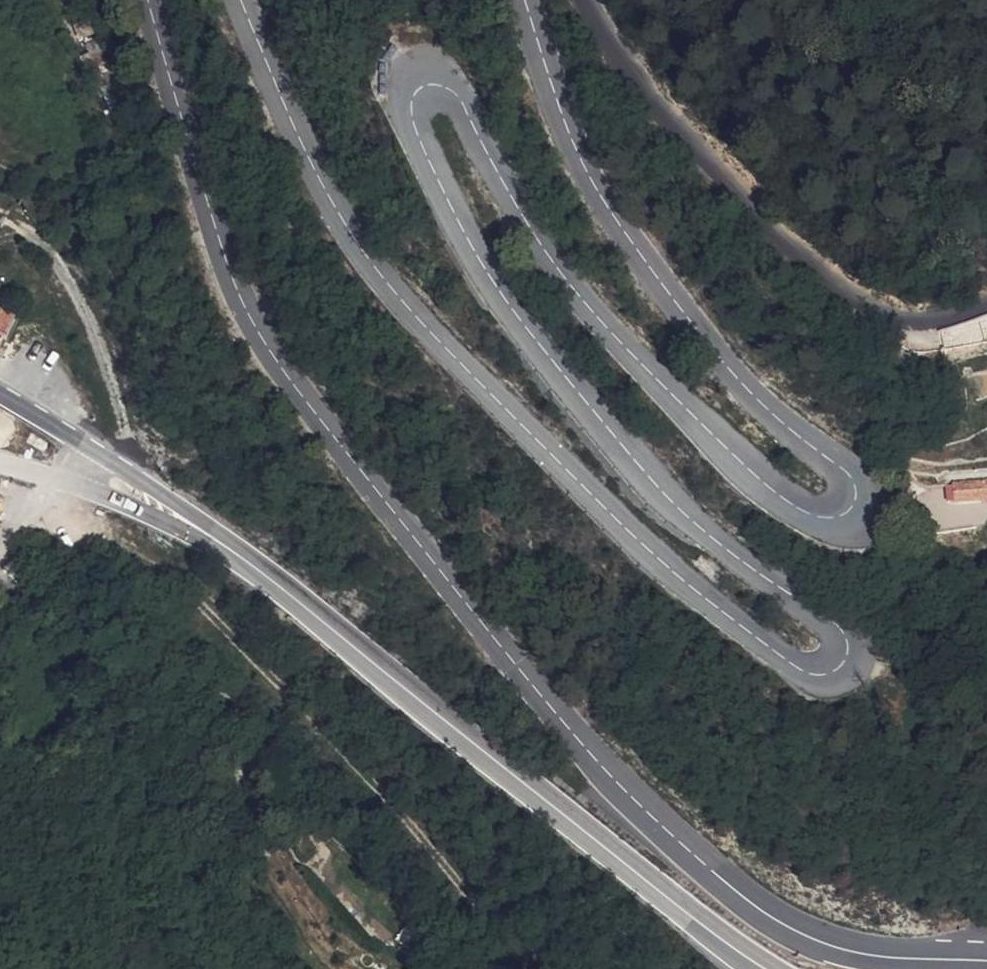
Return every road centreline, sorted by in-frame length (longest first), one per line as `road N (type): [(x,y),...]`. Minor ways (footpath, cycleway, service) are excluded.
road 1 (tertiary): [(239,0),(313,168),(357,249),(403,305),(632,538),(803,679),(825,680),(843,668),(849,647),(838,626),(674,509),(571,393),(482,270),(417,145),(410,115),(419,93),(446,87),(463,101),(487,166),(580,302),(765,484),(804,513),(848,513),(858,498),(850,474),(726,371),(594,196),(548,95),(521,0)]
road 2 (tertiary): [(986,958),(834,948),(779,921),(729,886),(564,728),(299,398),(253,326),(150,0)]
road 3 (secondary): [(761,968),(198,528)]
road 4 (residential): [(590,0),(645,93),(787,253),(866,307),(917,321),(986,304)]
road 5 (track): [(534,968),(392,802),(203,623)]
road 6 (secondary): [(75,488),(198,528)]
road 7 (secondary): [(198,528),(95,454)]

